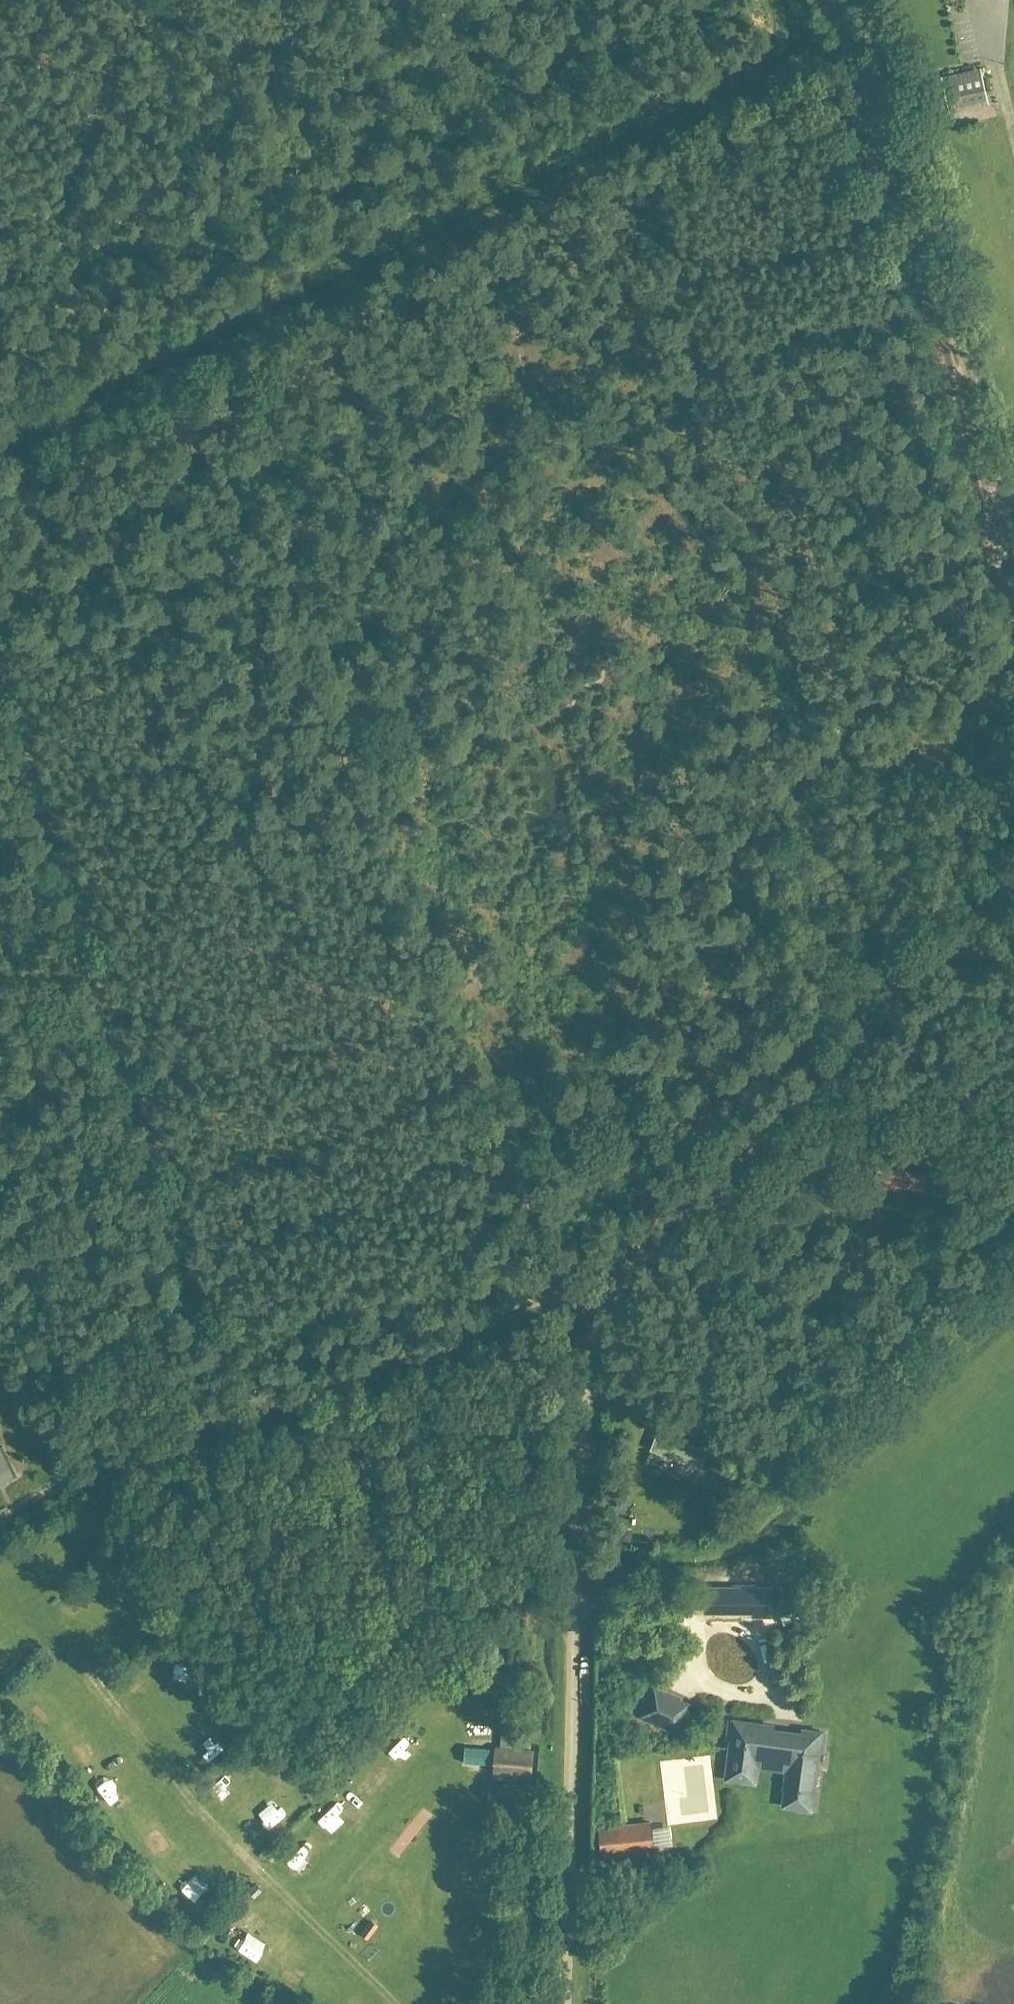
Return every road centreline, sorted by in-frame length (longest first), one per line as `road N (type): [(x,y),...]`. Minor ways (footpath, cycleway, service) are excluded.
road 1 (unclassified): [(569,2003),(584,1391),(615,1295),(659,1236),(1013,887)]
road 2 (track): [(0,686),(235,1421)]
road 3 (track): [(1013,584),(884,115),(840,0)]
road 4 (track): [(235,1421),(542,1307),(615,1295)]

